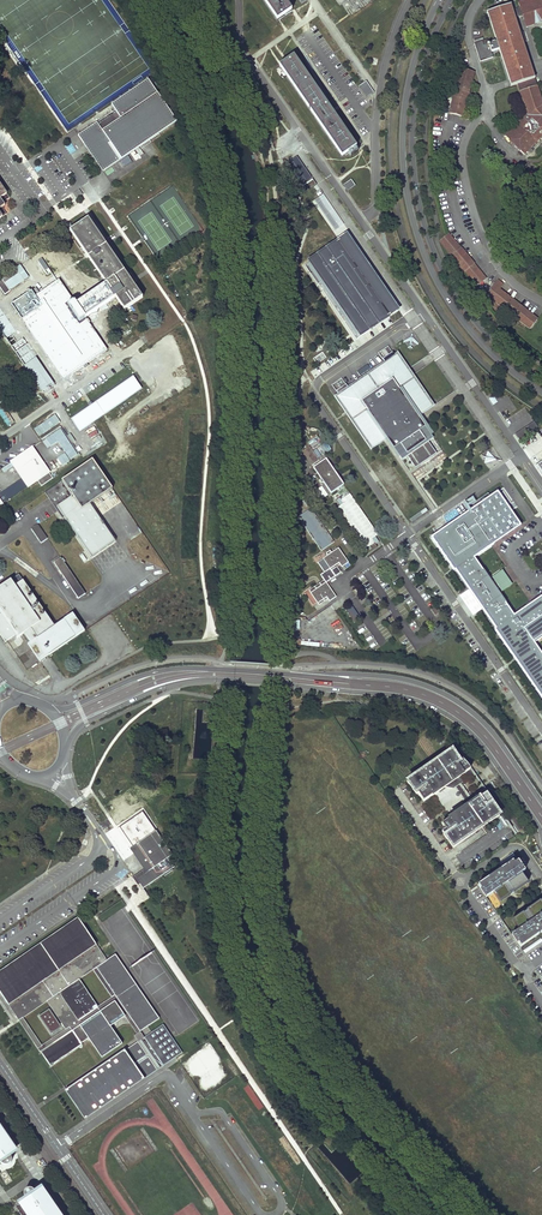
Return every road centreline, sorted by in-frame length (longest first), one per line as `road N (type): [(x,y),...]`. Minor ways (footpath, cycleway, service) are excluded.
road 1 (tertiary): [(66,741),(109,711),(193,680),(402,696),(443,712),(473,735),(541,834)]
road 2 (tertiary): [(541,801),(476,716),(403,680),(172,669),(48,709)]
road 3 (tertiary): [(440,0),(413,62),(403,130),(415,232),(464,324),(541,392)]
road 4 (tertiary): [(541,381),(459,299),(418,206),(416,96),(430,40),(451,0)]
road 5 (residential): [(0,949),(118,868),(62,760)]
road 6 (residential): [(42,777),(78,807),(97,846),(0,921)]
road 7 (residential): [(0,1063),(105,1214)]
road 8 (residential): [(141,342),(0,440)]

